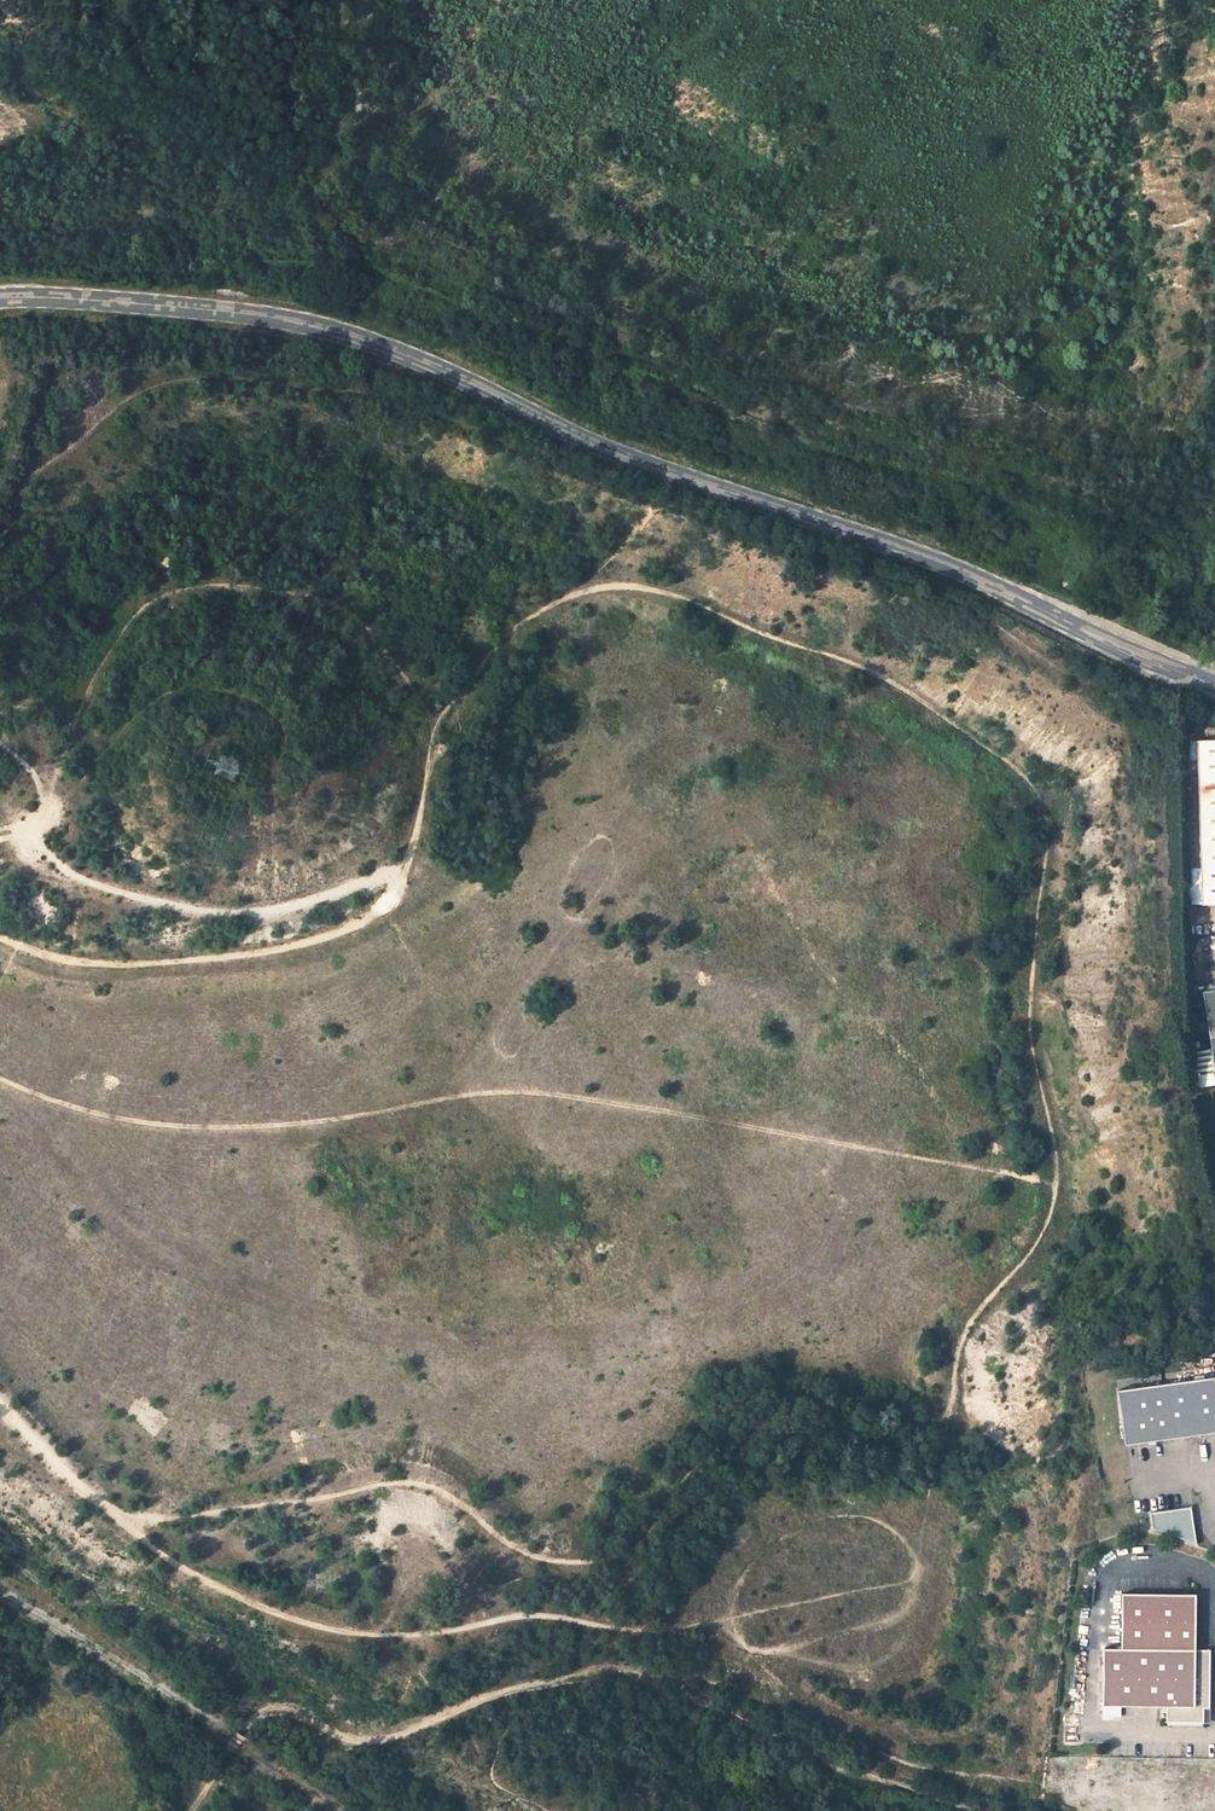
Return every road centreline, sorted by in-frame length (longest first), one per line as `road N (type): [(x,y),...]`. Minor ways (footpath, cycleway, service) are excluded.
road 1 (secondary): [(0,301),(249,317),(395,351),(581,438),(923,556),(1214,685)]
road 2 (track): [(965,1810),(855,1774),(632,1672),(603,1669),(493,1693),(402,1733),(362,1740),(298,1711),(267,1709),(254,1716),(194,1810)]

